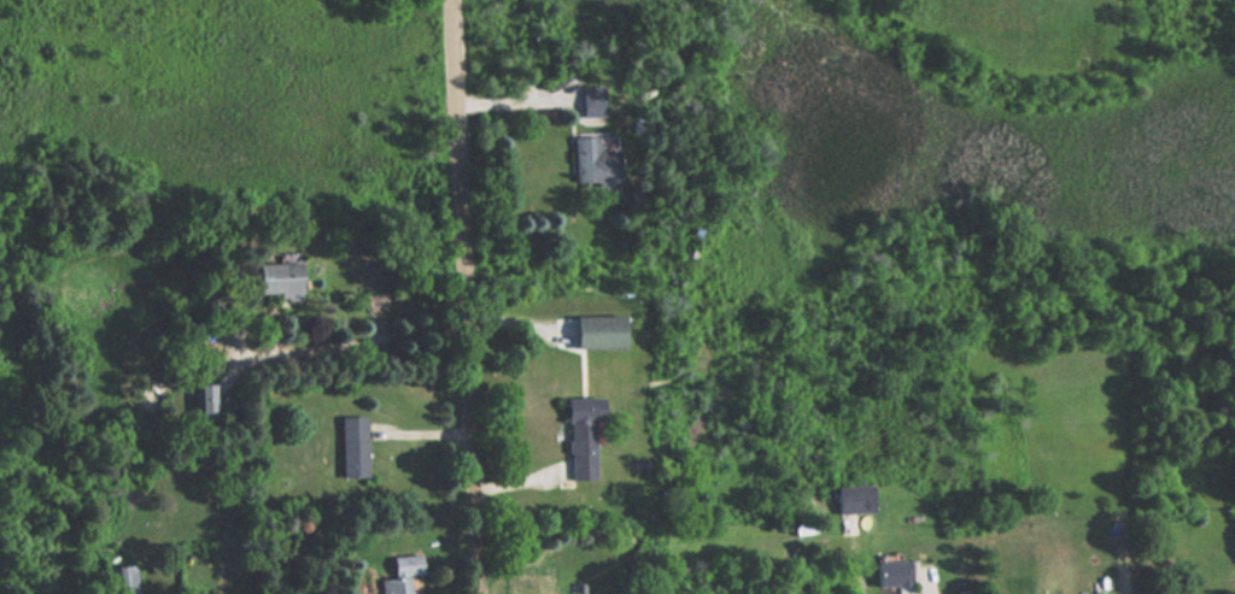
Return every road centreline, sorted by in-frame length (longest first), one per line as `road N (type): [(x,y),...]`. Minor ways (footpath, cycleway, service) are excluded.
road 1 (residential): [(474,593),(450,0)]

